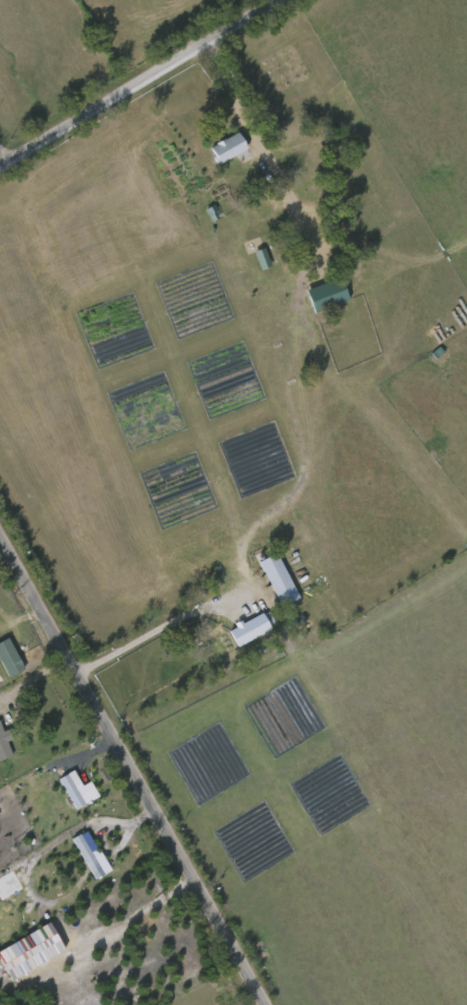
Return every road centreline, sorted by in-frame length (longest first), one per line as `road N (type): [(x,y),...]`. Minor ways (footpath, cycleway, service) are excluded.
road 1 (residential): [(266,1004),(0,538)]
road 2 (residential): [(0,170),(281,0)]

